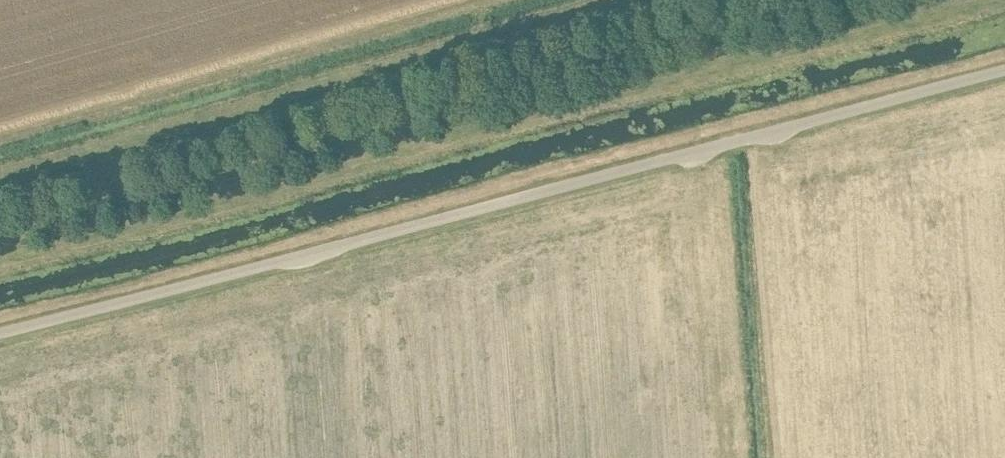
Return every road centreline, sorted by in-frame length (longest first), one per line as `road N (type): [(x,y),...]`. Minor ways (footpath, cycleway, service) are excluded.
road 1 (unclassified): [(0,330),(1004,68)]
road 2 (track): [(0,263),(261,197),(683,71),(973,0)]
road 3 (track): [(0,176),(630,0)]

